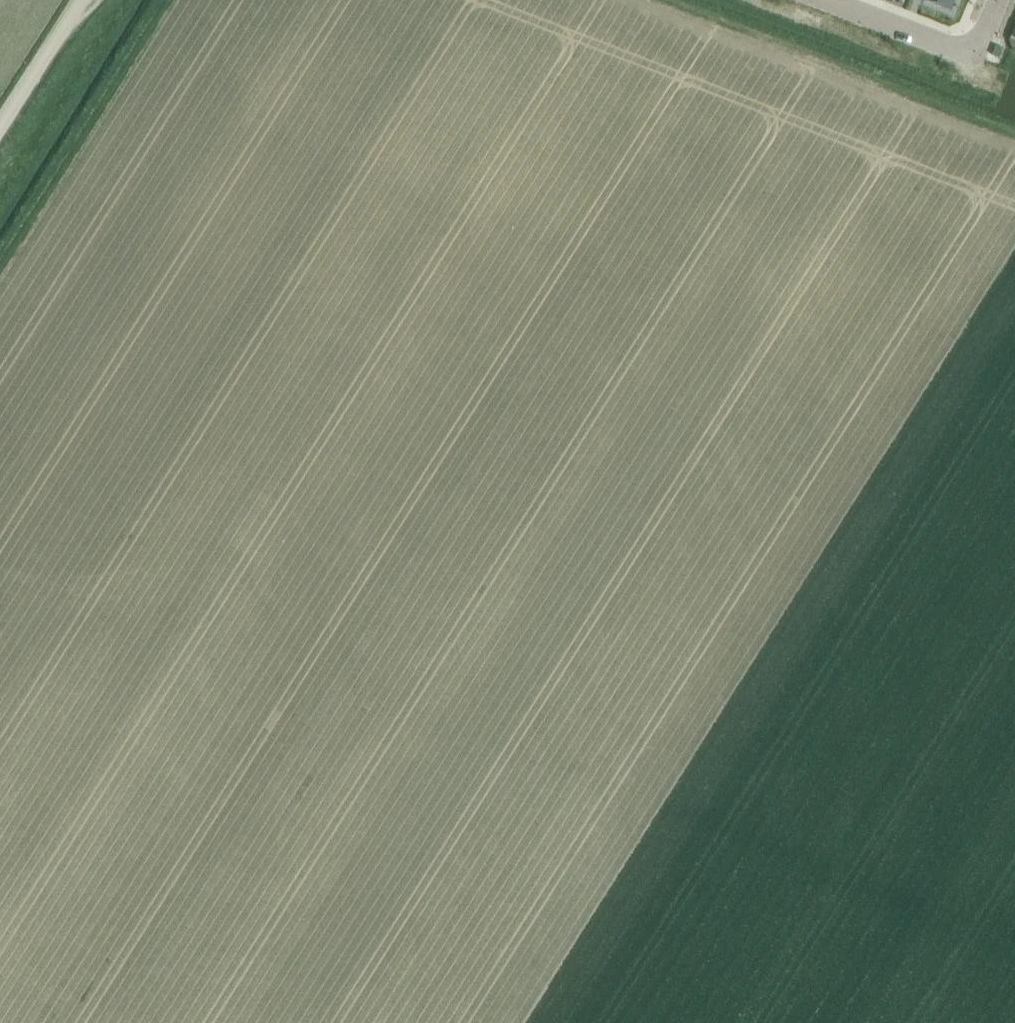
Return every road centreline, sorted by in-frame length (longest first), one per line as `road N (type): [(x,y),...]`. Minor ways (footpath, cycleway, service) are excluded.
road 1 (residential): [(840,0),(957,46),(983,38),(999,0)]
road 2 (unclassified): [(0,128),(81,0)]

